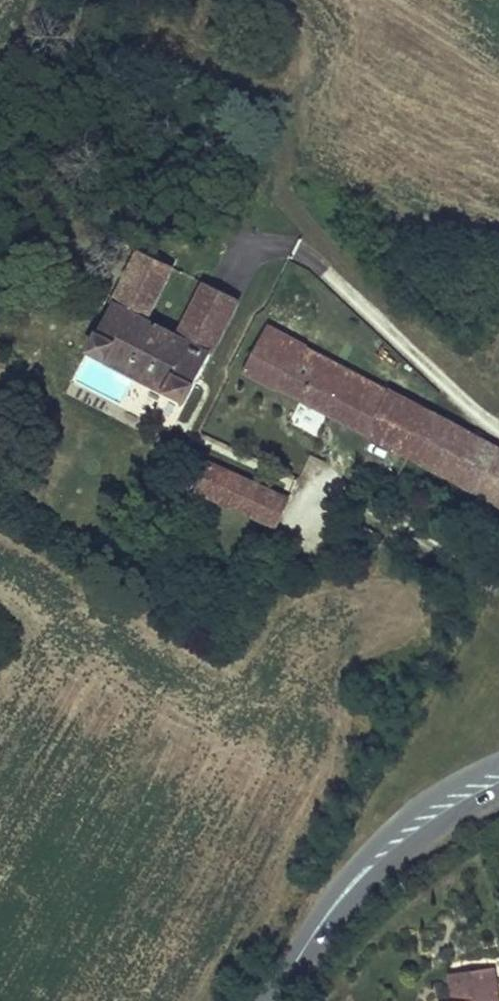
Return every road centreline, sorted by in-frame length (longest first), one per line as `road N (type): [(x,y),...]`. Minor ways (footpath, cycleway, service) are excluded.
road 1 (secondary): [(498,778),(406,834),(359,878),(275,1000)]

